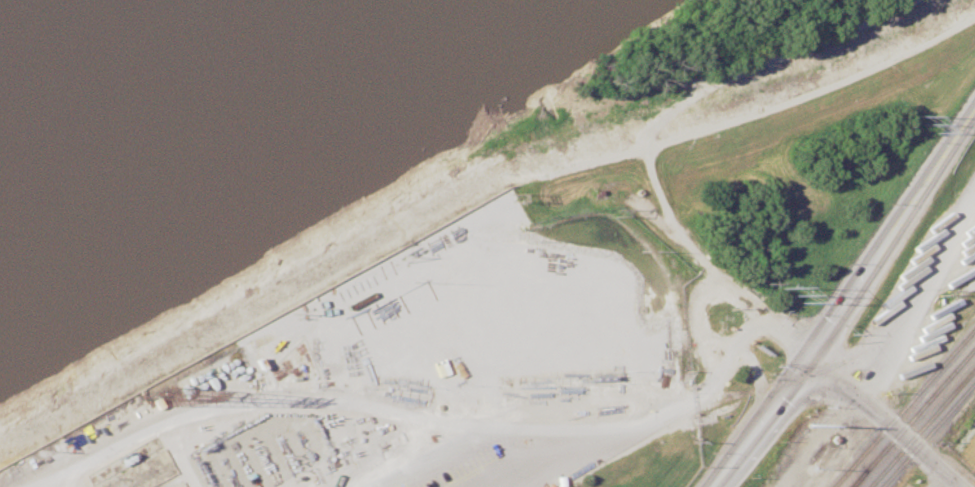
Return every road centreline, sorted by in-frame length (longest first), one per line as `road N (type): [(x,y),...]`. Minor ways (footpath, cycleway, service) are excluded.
road 1 (primary): [(699,486),(806,356),(974,112)]
road 2 (residential): [(962,486),(717,276),(643,157)]

